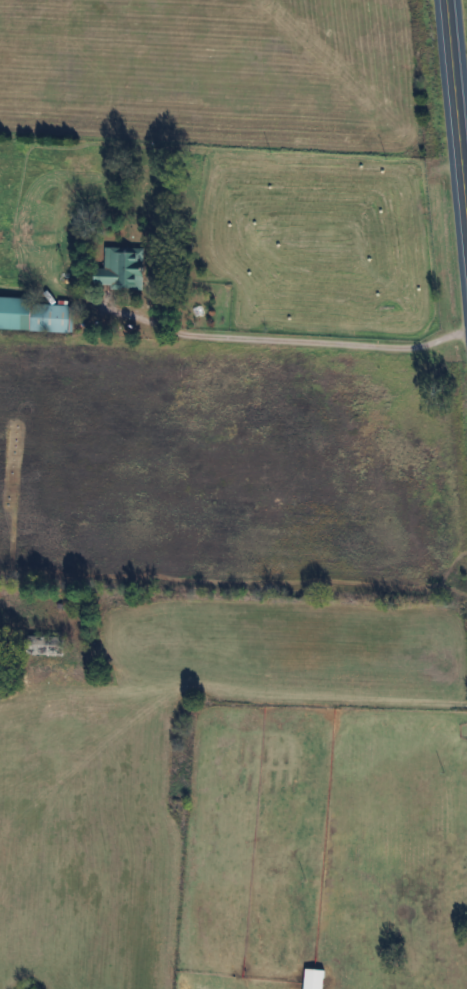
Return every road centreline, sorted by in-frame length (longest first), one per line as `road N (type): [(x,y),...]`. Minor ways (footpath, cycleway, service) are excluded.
road 1 (primary): [(466,230),(446,0)]

